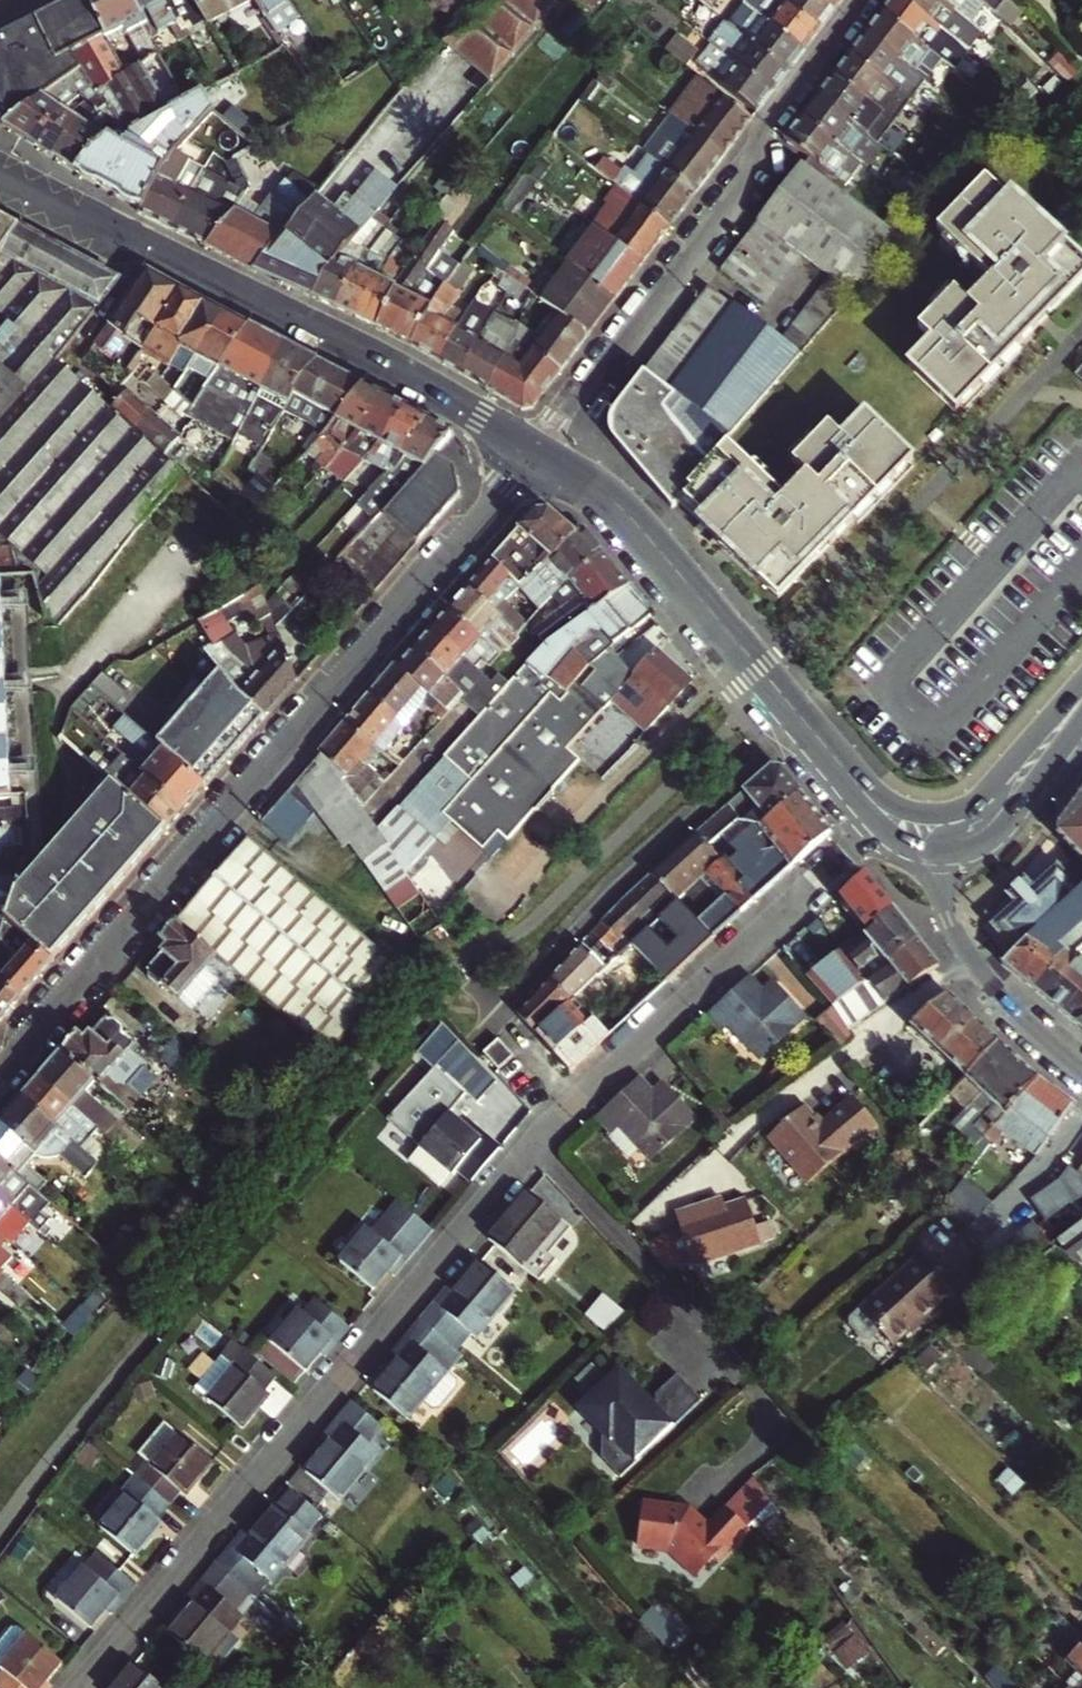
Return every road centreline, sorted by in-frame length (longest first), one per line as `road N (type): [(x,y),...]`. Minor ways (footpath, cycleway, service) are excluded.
road 1 (residential): [(0,1070),(537,450)]
road 2 (residential): [(574,1102),(80,1687)]
road 3 (tertiary): [(0,172),(360,348),(537,450)]
road 4 (residential): [(537,450),(871,0)]
road 5 (residential): [(803,720),(621,890),(500,1021),(574,1102)]
road 6 (residential): [(879,826),(574,1102)]
road 7 (tertiary): [(537,450),(619,503),(803,720)]
road 8 (tertiary): [(938,854),(945,903),(972,960),(1038,1036),(1081,1070)]
road 9 (residential): [(938,854),(992,842),(1081,718)]
road 10 (residential): [(1081,685),(983,793),(939,814)]

